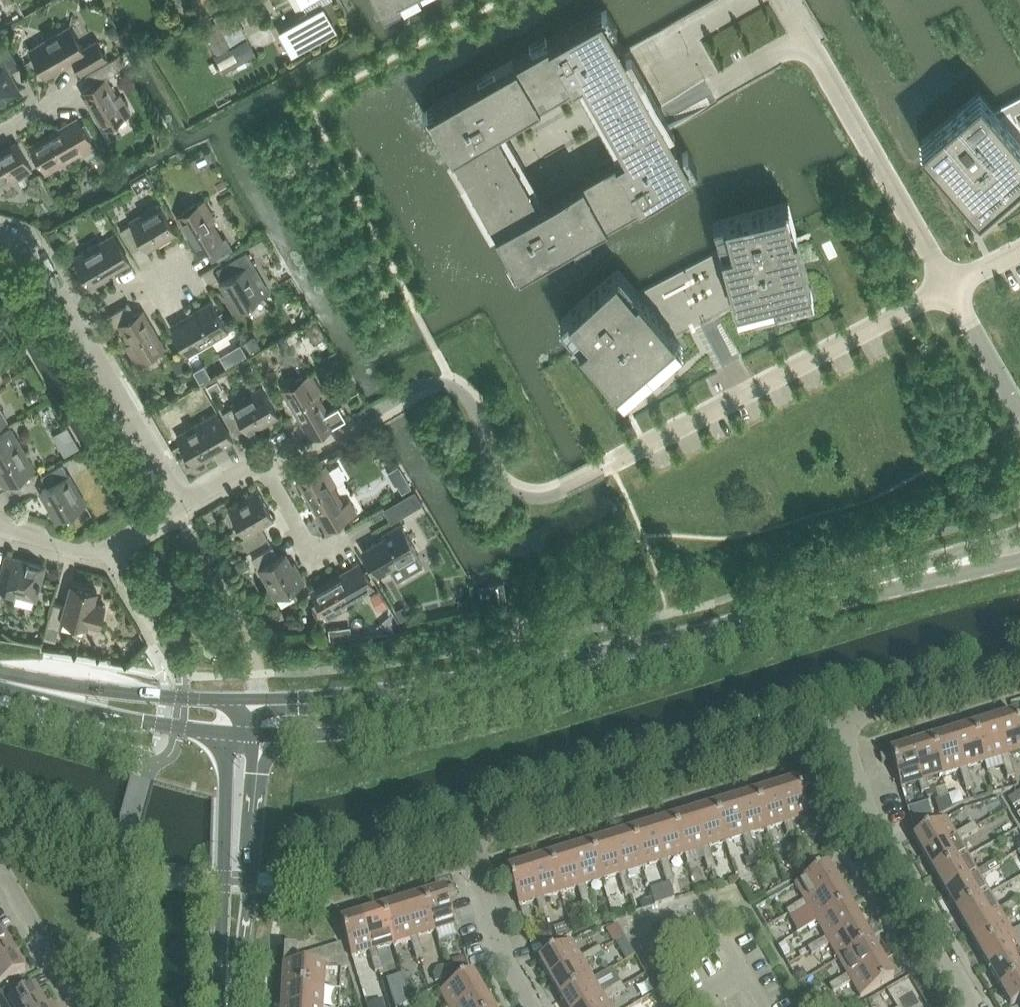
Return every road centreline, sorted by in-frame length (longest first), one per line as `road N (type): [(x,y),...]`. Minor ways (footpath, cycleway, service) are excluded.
road 1 (residential): [(534,1006),(507,960),(467,834),(838,723)]
road 2 (tertiary): [(242,733),(450,717),(586,679),(660,647)]
road 3 (tertiary): [(660,647),(583,653),(380,698),(255,703)]
road 4 (residential): [(950,288),(805,37),(710,88)]
road 5 (residential): [(950,288),(612,462)]
road 6 (tertiary): [(660,647),(1019,545)]
road 7 (residential): [(175,505),(34,252),(0,234)]
road 8 (residential): [(978,1006),(876,832),(838,723)]
road 9 (tertiary): [(231,1006),(242,733)]
road 10 (tertiary): [(255,703),(0,676)]
road 11 (tertiary): [(0,683),(162,725),(242,733)]
road 12 (residential): [(175,505),(100,550),(0,527)]
road 13 (residential): [(1019,666),(838,723)]
road 14 (residential): [(175,505),(268,452),(316,446),(344,431)]
road 15 (residential): [(83,1006),(0,870)]
road 16 (residential): [(1019,414),(950,288)]

